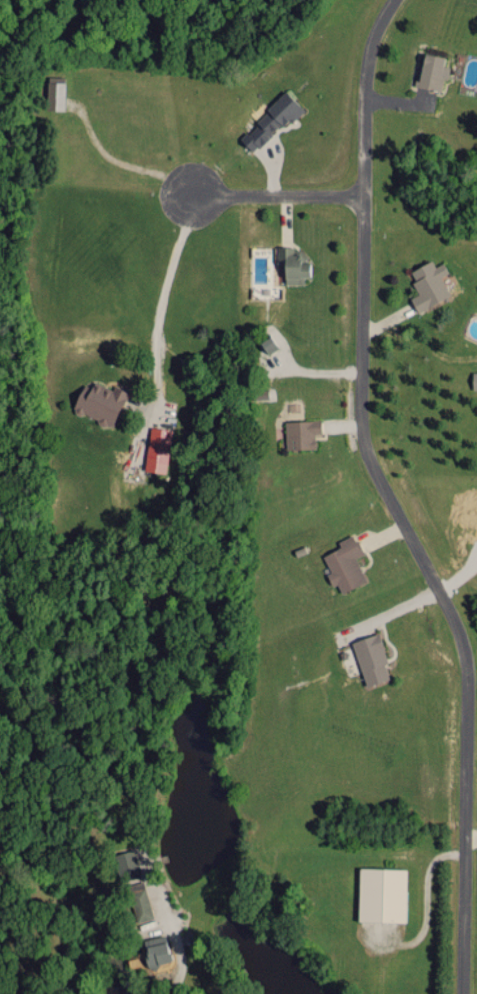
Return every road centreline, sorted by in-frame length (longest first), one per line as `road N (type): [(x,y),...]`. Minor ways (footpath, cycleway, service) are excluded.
road 1 (residential): [(392,0),(366,62),(364,434),(466,659),(464,993)]
road 2 (residential): [(364,196),(173,194)]

